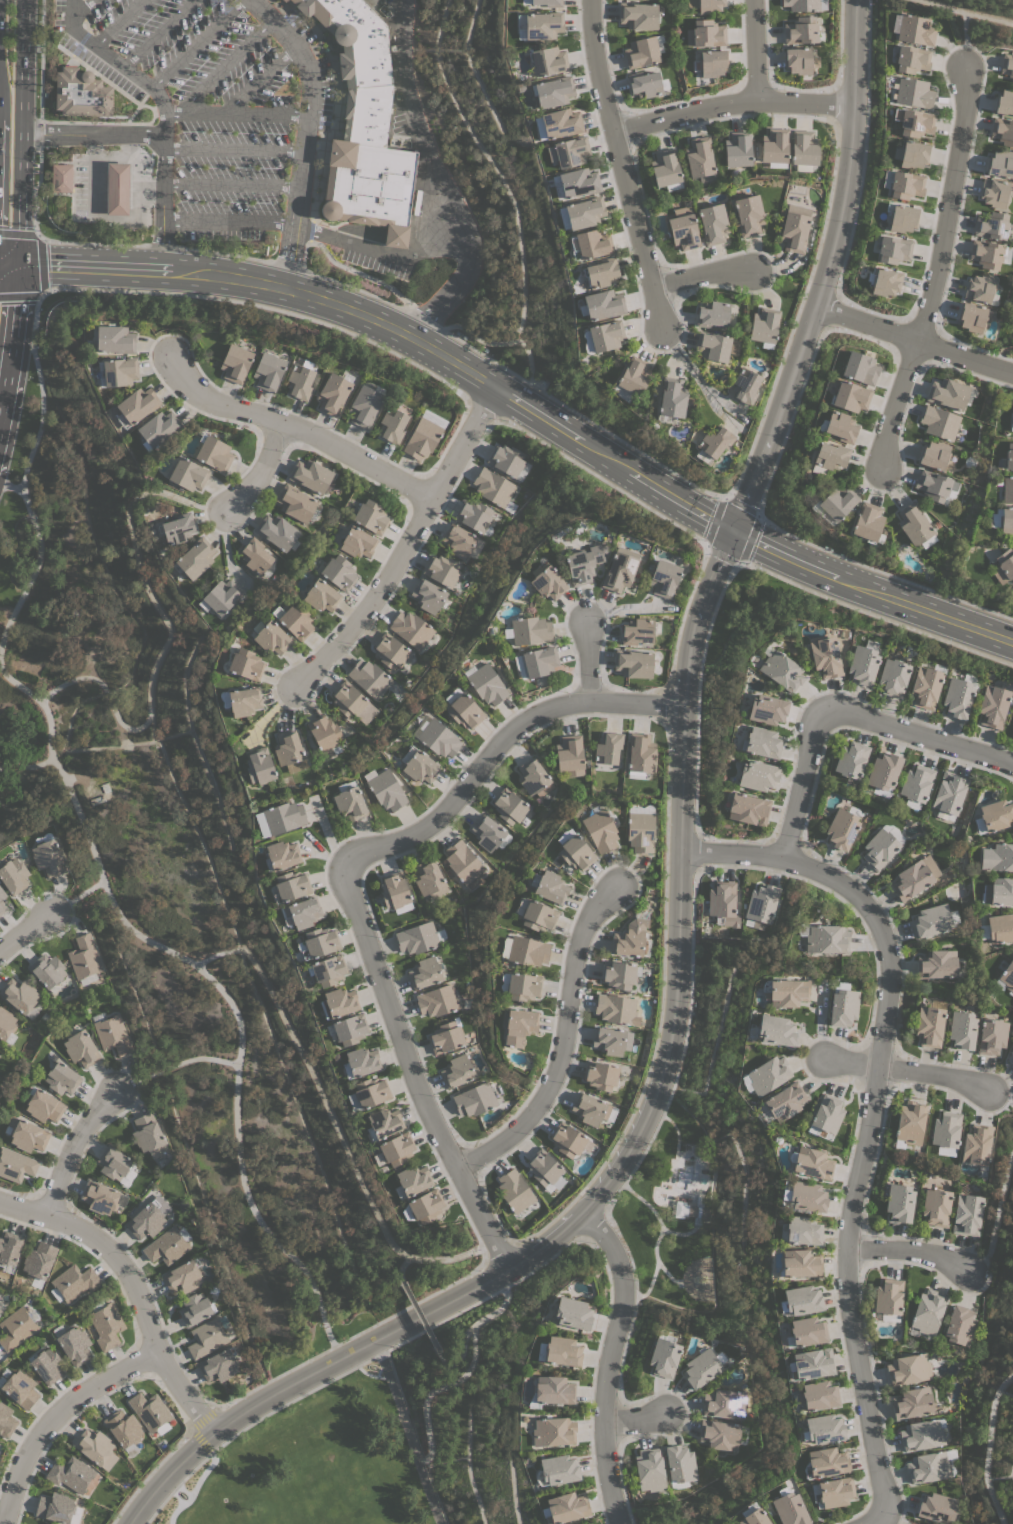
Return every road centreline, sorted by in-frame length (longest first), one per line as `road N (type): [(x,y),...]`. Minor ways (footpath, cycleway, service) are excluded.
road 1 (tertiary): [(854,0),(851,141),(820,306),(690,646),(674,976),(663,1060),(637,1142),(544,1245),(242,1412),(201,1442),(127,1523)]
road 2 (secondary): [(162,270),(242,278),(351,309),(417,340),(733,531),(841,581),(1012,643)]
road 3 (residential): [(682,705),(545,709),(516,725),(441,814),(347,863),(345,879),(410,1070),(510,1268)]
road 4 (residential): [(873,1523),(883,1497),(848,1313),(845,1248),(871,1109),(885,945),(870,912),(815,868),(782,856),(680,849)]
road 5 (residential): [(963,64),(964,110),(918,345),(887,417),(884,465)]
road 6 (residential): [(495,387),(384,578),(301,688)]
road 7 (residential): [(782,856),(822,711),(1012,767)]
road 8 (residential): [(664,331),(592,43),(591,0)]
road 9 (residential): [(456,1169),(505,1138),(554,1073),(577,938),(610,888)]
road 10 (residential): [(214,1431),(157,1352),(112,1255),(86,1234),(0,1202)]
road 11 (residential): [(581,1208),(620,1276),(602,1423),(619,1523)]
road 12 (residential): [(432,496),(316,436),(209,401),(181,380),(169,353)]
road 13 (secondary): [(18,263),(24,0)]
road 14 (residential): [(853,104),(755,99),(612,131)]
road 15 (residential): [(157,1352),(76,1398),(33,1438),(3,1523)]
road 16 (residential): [(820,306),(1012,373)]
road 17 (residential): [(816,1061),(956,1080),(994,1093)]
road 18 (secondary): [(0,418),(18,263)]
road 19 (residential): [(46,1217),(70,1153),(117,1086)]
road 20 (secondary): [(18,263),(162,270)]
road 21 (residential): [(845,1248),(935,1255),(968,1271)]

